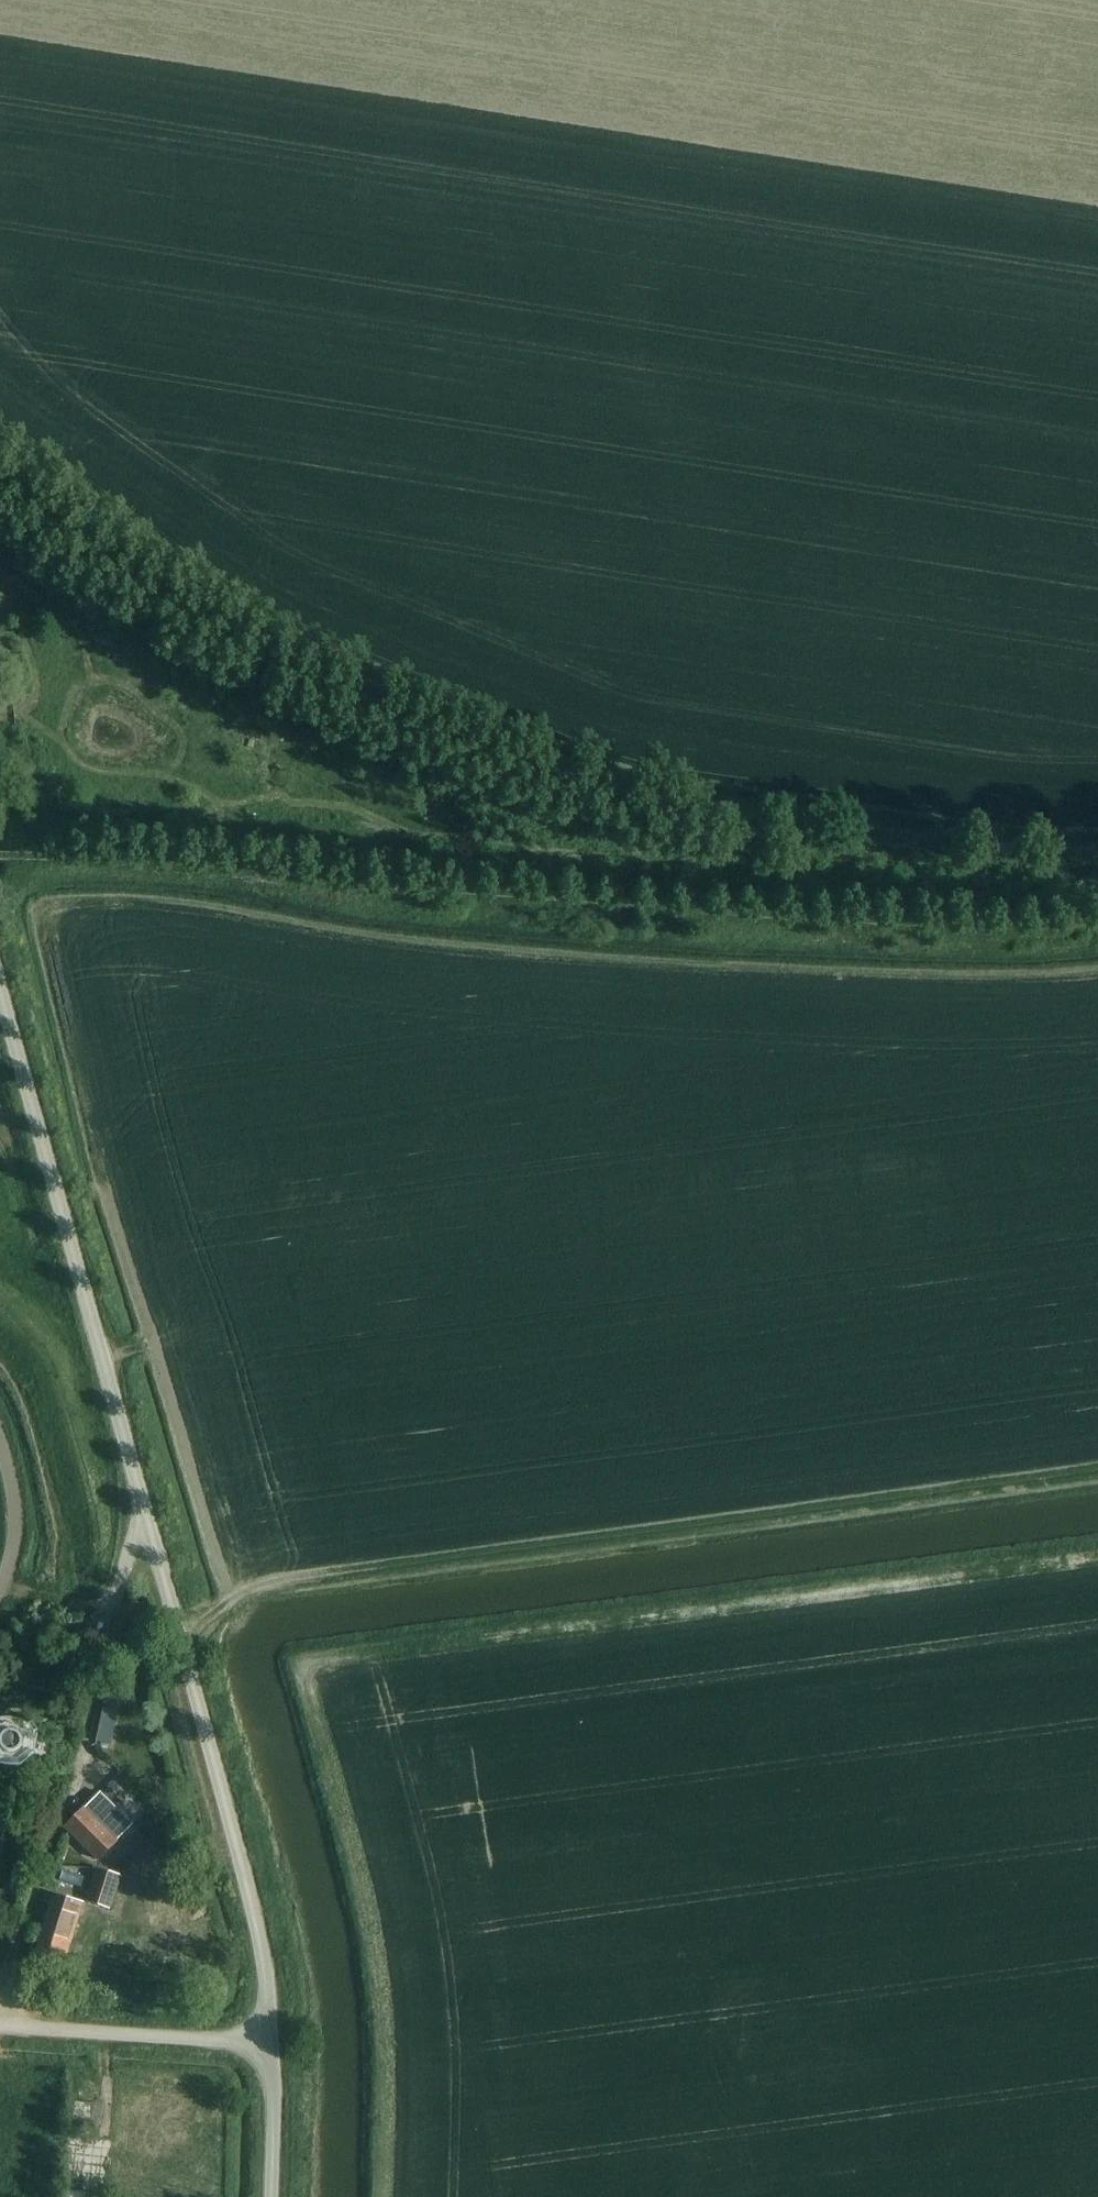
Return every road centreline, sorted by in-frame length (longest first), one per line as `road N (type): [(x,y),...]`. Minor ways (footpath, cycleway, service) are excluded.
road 1 (unclassified): [(273,2041),(266,1968),(0,975)]
road 2 (track): [(0,1995),(84,1740),(135,1532),(149,1524)]
road 3 (unclassified): [(273,2041),(0,2024)]
road 4 (unclassified): [(273,2196),(273,2041)]

